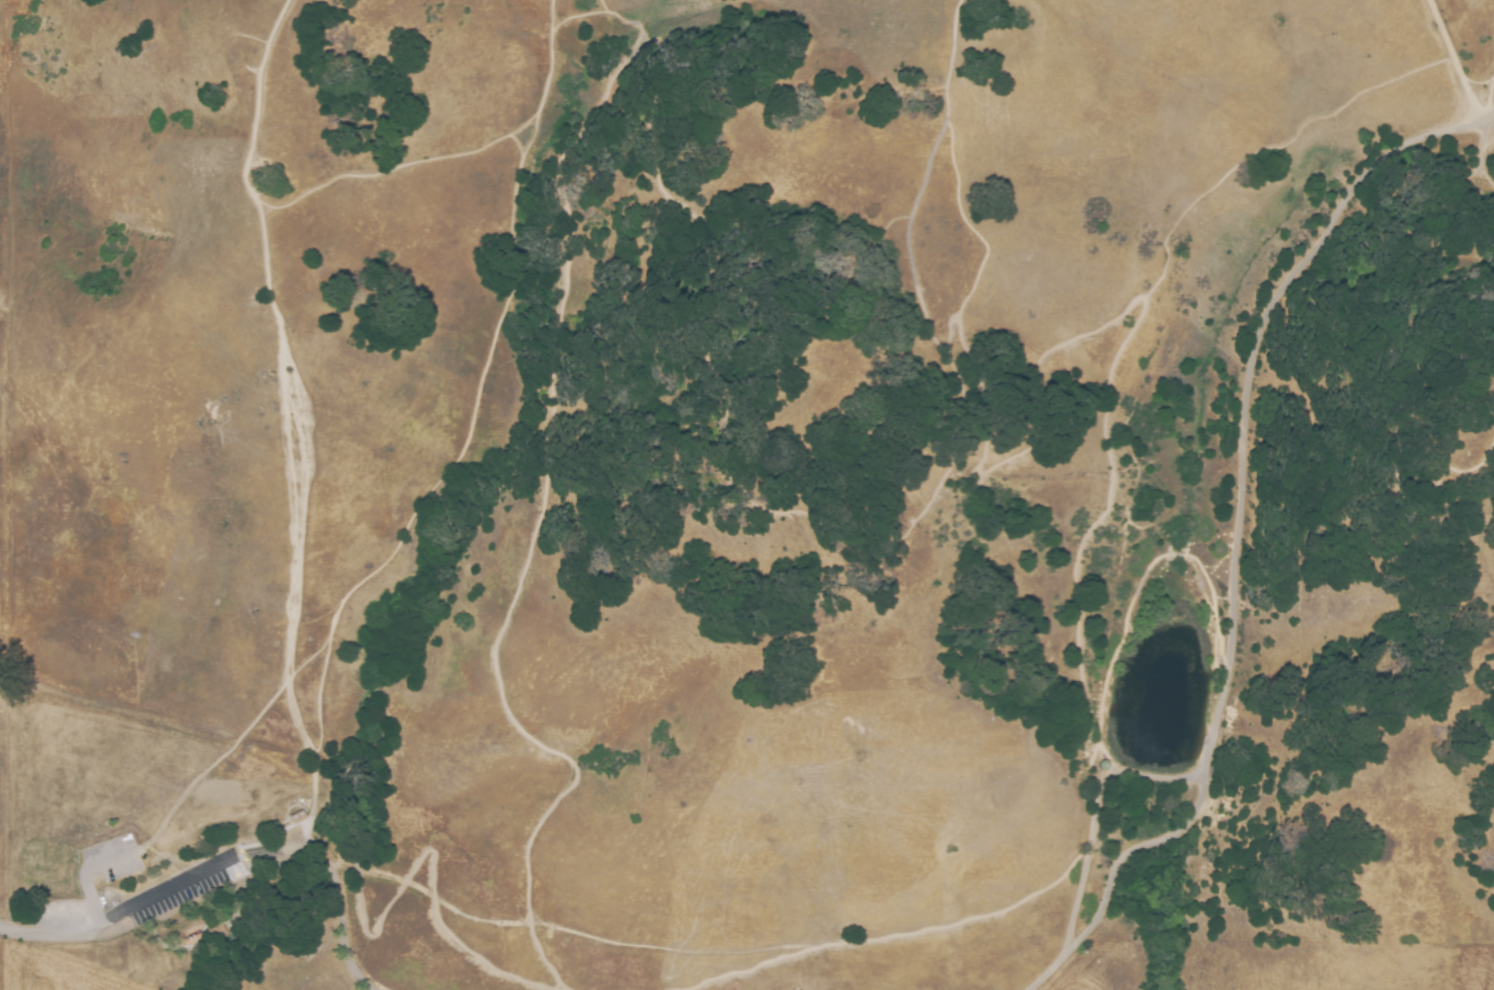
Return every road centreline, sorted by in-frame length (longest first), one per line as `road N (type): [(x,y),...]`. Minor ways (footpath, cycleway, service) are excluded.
road 1 (track): [(1207,772),(1234,628),(1248,378),(1272,305),(1373,166),(1417,139),(1485,122)]
road 2 (residential): [(0,923),(41,934),(100,930),(135,921),(259,855),(310,854)]
road 3 (track): [(1093,927),(1125,859),(1184,828),(1207,772)]
road 4 (residential): [(310,854),(330,872),(355,972),(375,989)]

